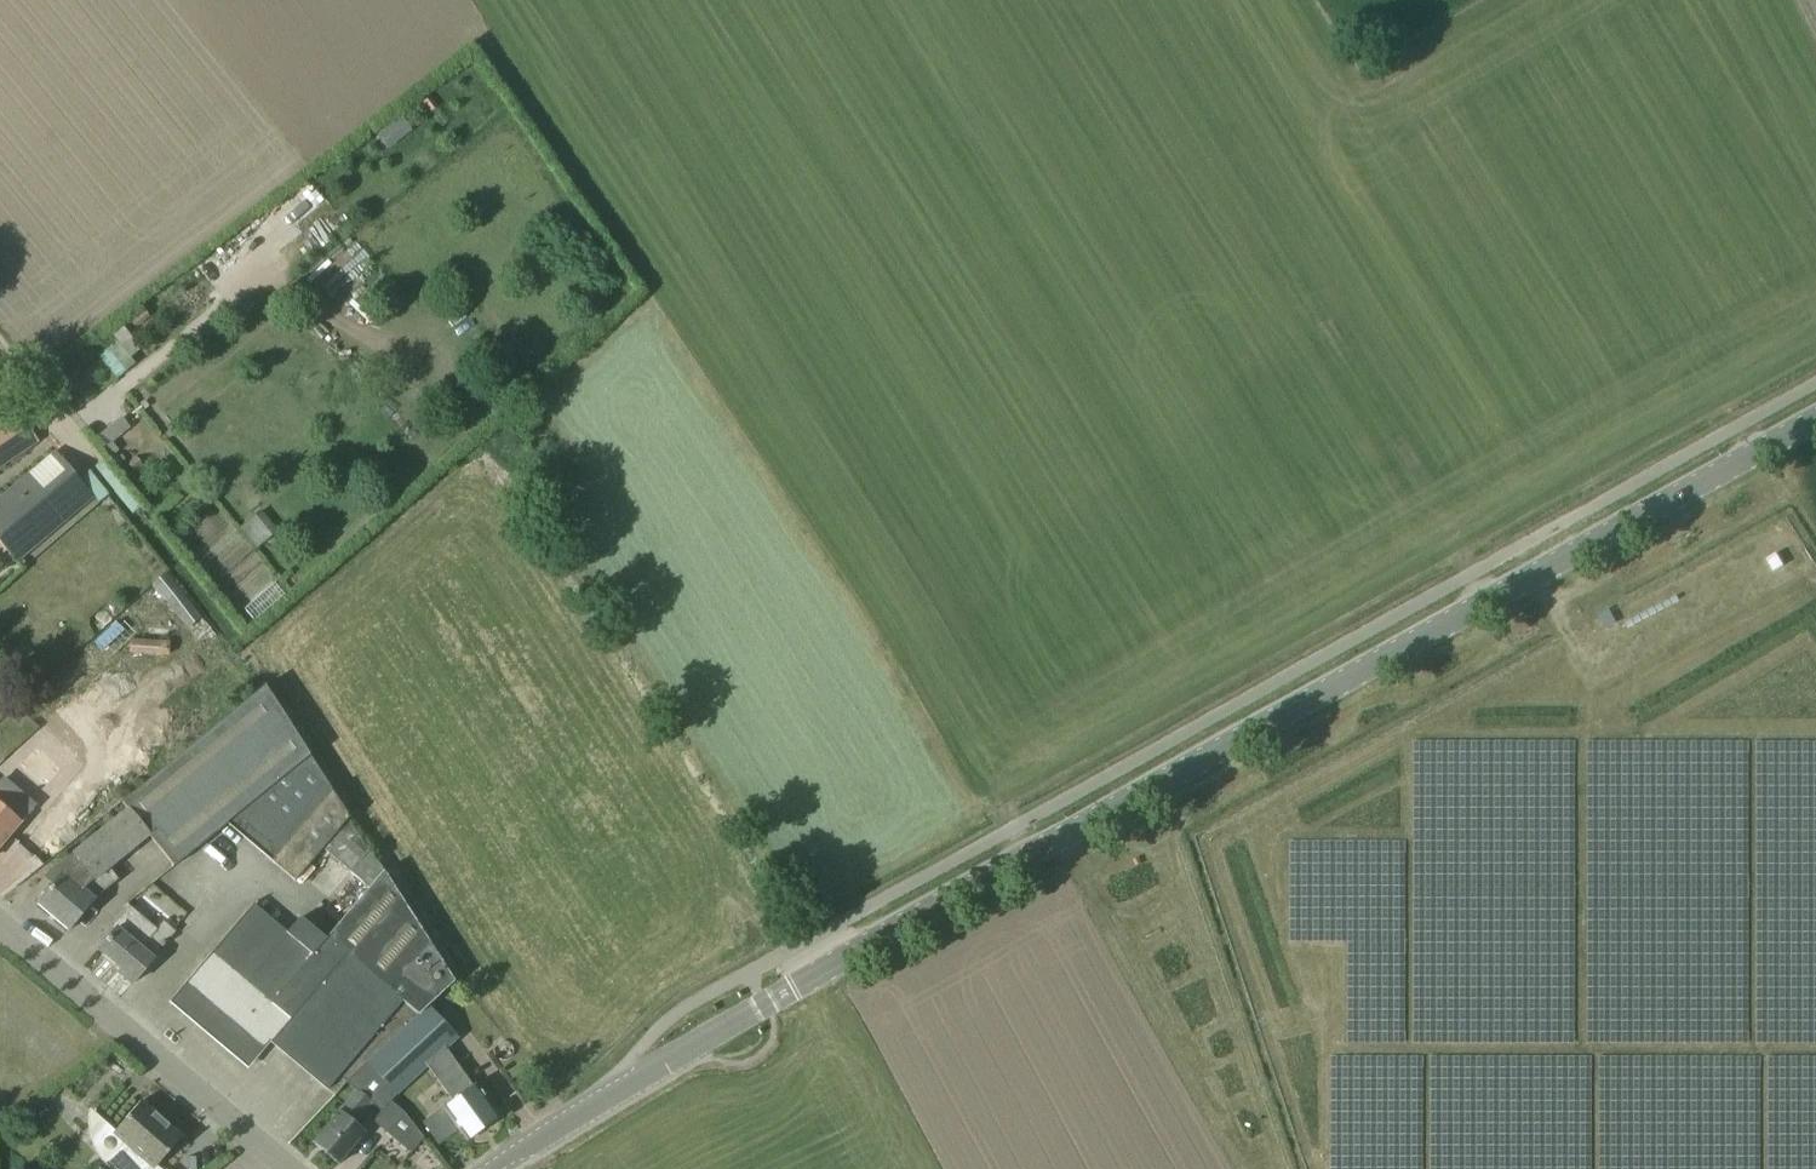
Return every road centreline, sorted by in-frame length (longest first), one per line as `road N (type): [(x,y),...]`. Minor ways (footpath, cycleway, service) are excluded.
road 1 (tertiary): [(494,1168),(764,1004),(1815,424)]
road 2 (residential): [(288,1168),(0,926)]

